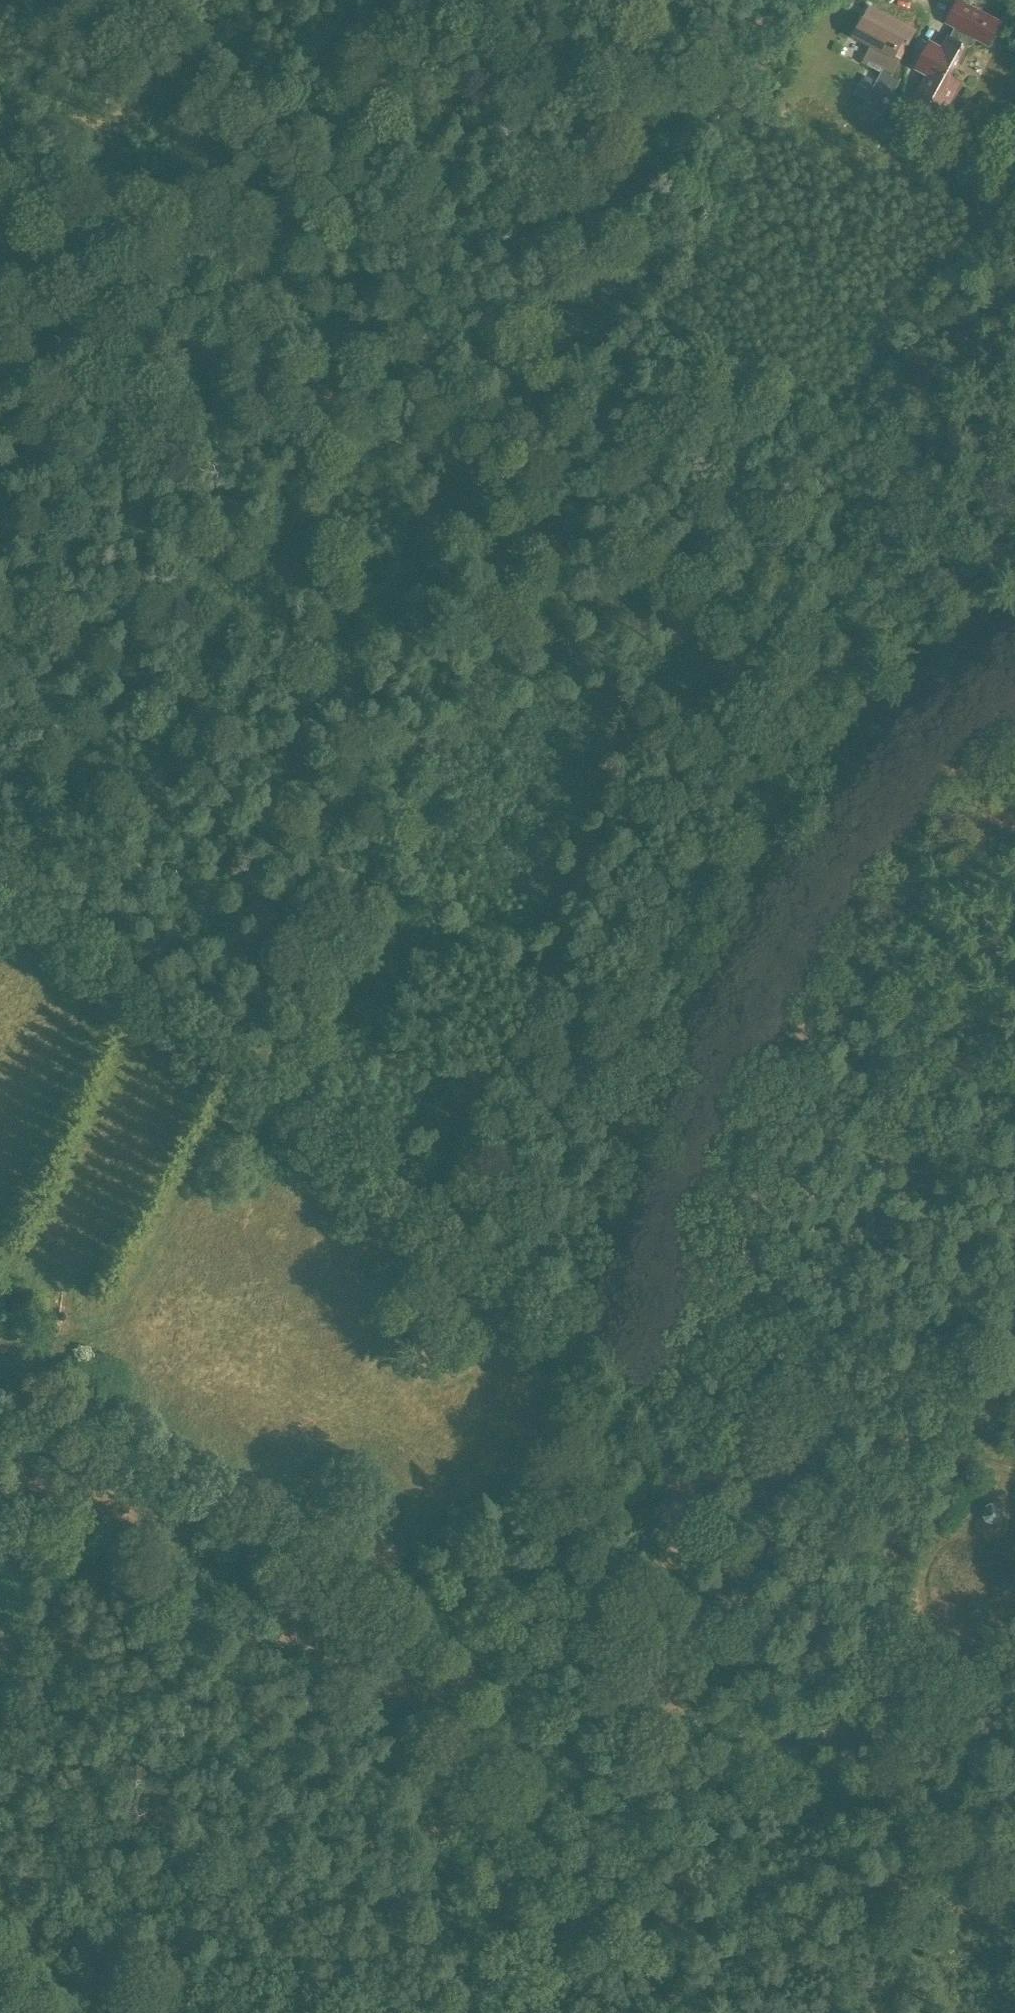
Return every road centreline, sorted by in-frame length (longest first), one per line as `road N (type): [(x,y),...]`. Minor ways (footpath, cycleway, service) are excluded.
road 1 (track): [(0,233),(521,502),(528,537),(501,569),(436,694),(348,901),(244,1095)]
road 2 (track): [(1014,664),(946,715),(819,834),(735,967),(634,1383),(603,1436)]
road 3 (track): [(0,1392),(404,1660),(471,1741),(510,1893),(528,2012)]
road 4 (track): [(735,795),(782,677),(619,542),(559,551),(528,537)]
road 5 (track): [(885,2012),(959,1672),(1014,1611)]

